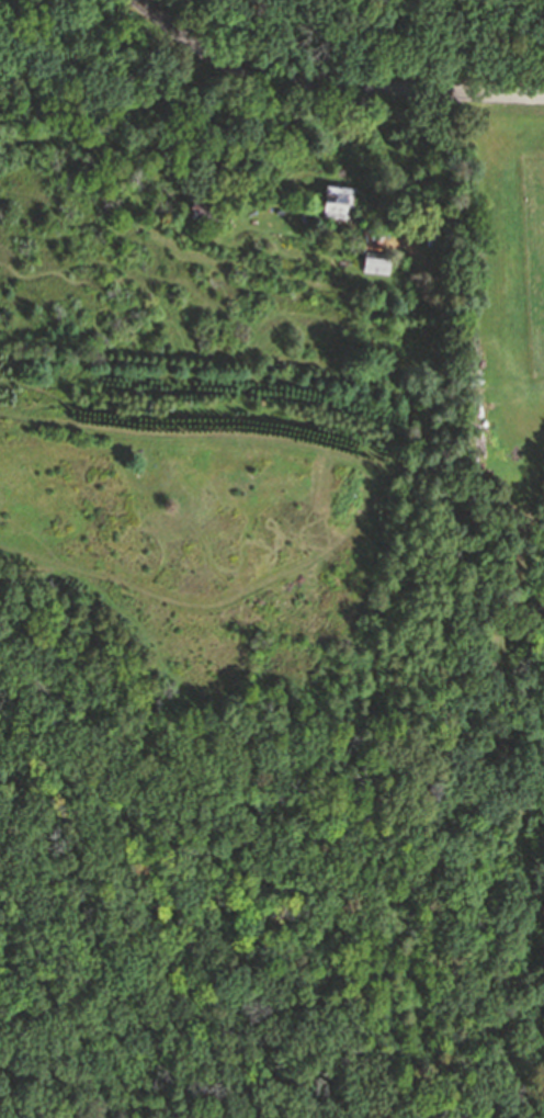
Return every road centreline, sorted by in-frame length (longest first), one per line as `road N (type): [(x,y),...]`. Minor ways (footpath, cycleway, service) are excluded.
road 1 (residential): [(137,0),(226,65),(269,78),(543,98)]

